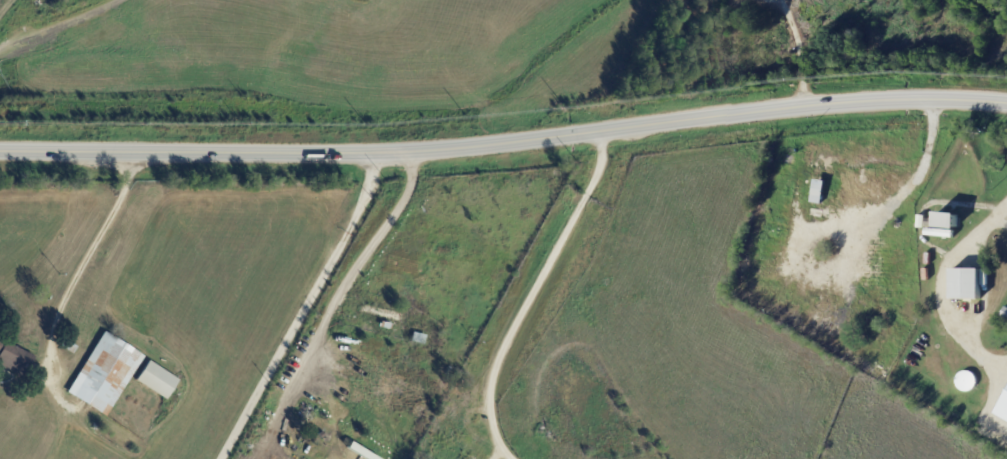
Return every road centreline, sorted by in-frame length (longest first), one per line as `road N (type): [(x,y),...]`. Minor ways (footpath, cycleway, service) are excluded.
road 1 (secondary): [(0,153),(396,152),(858,103),(1006,104)]
road 2 (residential): [(599,133),(600,165),(492,371),(491,423),(510,458)]

